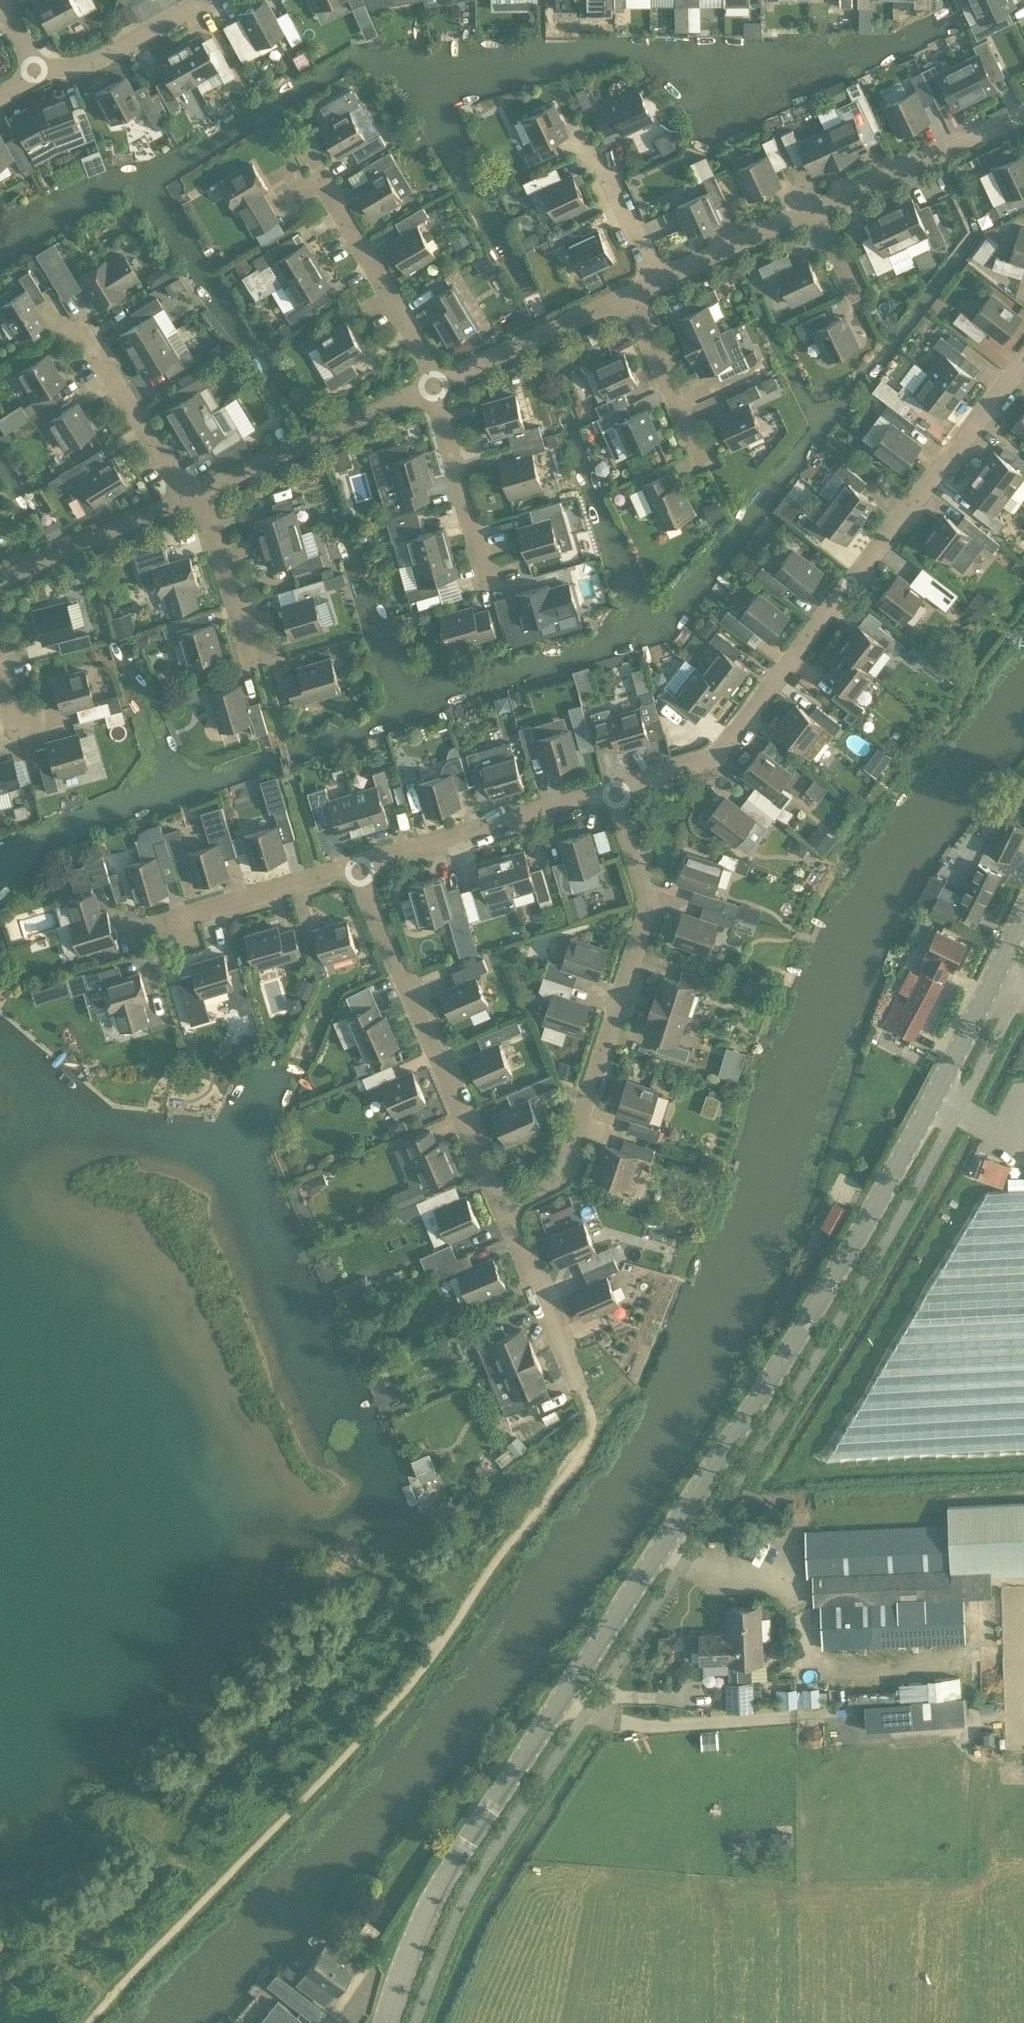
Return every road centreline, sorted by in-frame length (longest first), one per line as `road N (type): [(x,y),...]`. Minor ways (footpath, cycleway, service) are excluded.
road 1 (tertiary): [(1023,922),(896,1169),(445,1877),(385,2022)]
road 2 (residential): [(613,788),(707,761),(724,748),(1023,353)]
road 3 (residential): [(501,1207),(559,1180),(648,919),(645,881),(613,788)]
road 4 (residential): [(1023,115),(663,281)]
road 5 (residential): [(501,1207),(357,864)]
road 6 (residential): [(357,864),(613,788)]
road 7 (residential): [(435,387),(199,492)]
road 8 (residential): [(435,387),(327,194)]
road 9 (residential): [(630,294),(435,387)]
road 10 (residential): [(582,1391),(501,1207)]
road 11 (residential): [(180,503),(0,584)]
road 12 (residential): [(172,919),(357,864)]
road 13 (residential): [(35,68),(96,63),(210,0)]
road 14 (residential): [(180,503),(83,341)]
road 15 (residential): [(485,568),(435,387)]
road 16 (residential): [(260,646),(199,492)]
road 17 (residential): [(688,427),(630,294)]
road 18 (residential): [(663,281),(599,159)]

